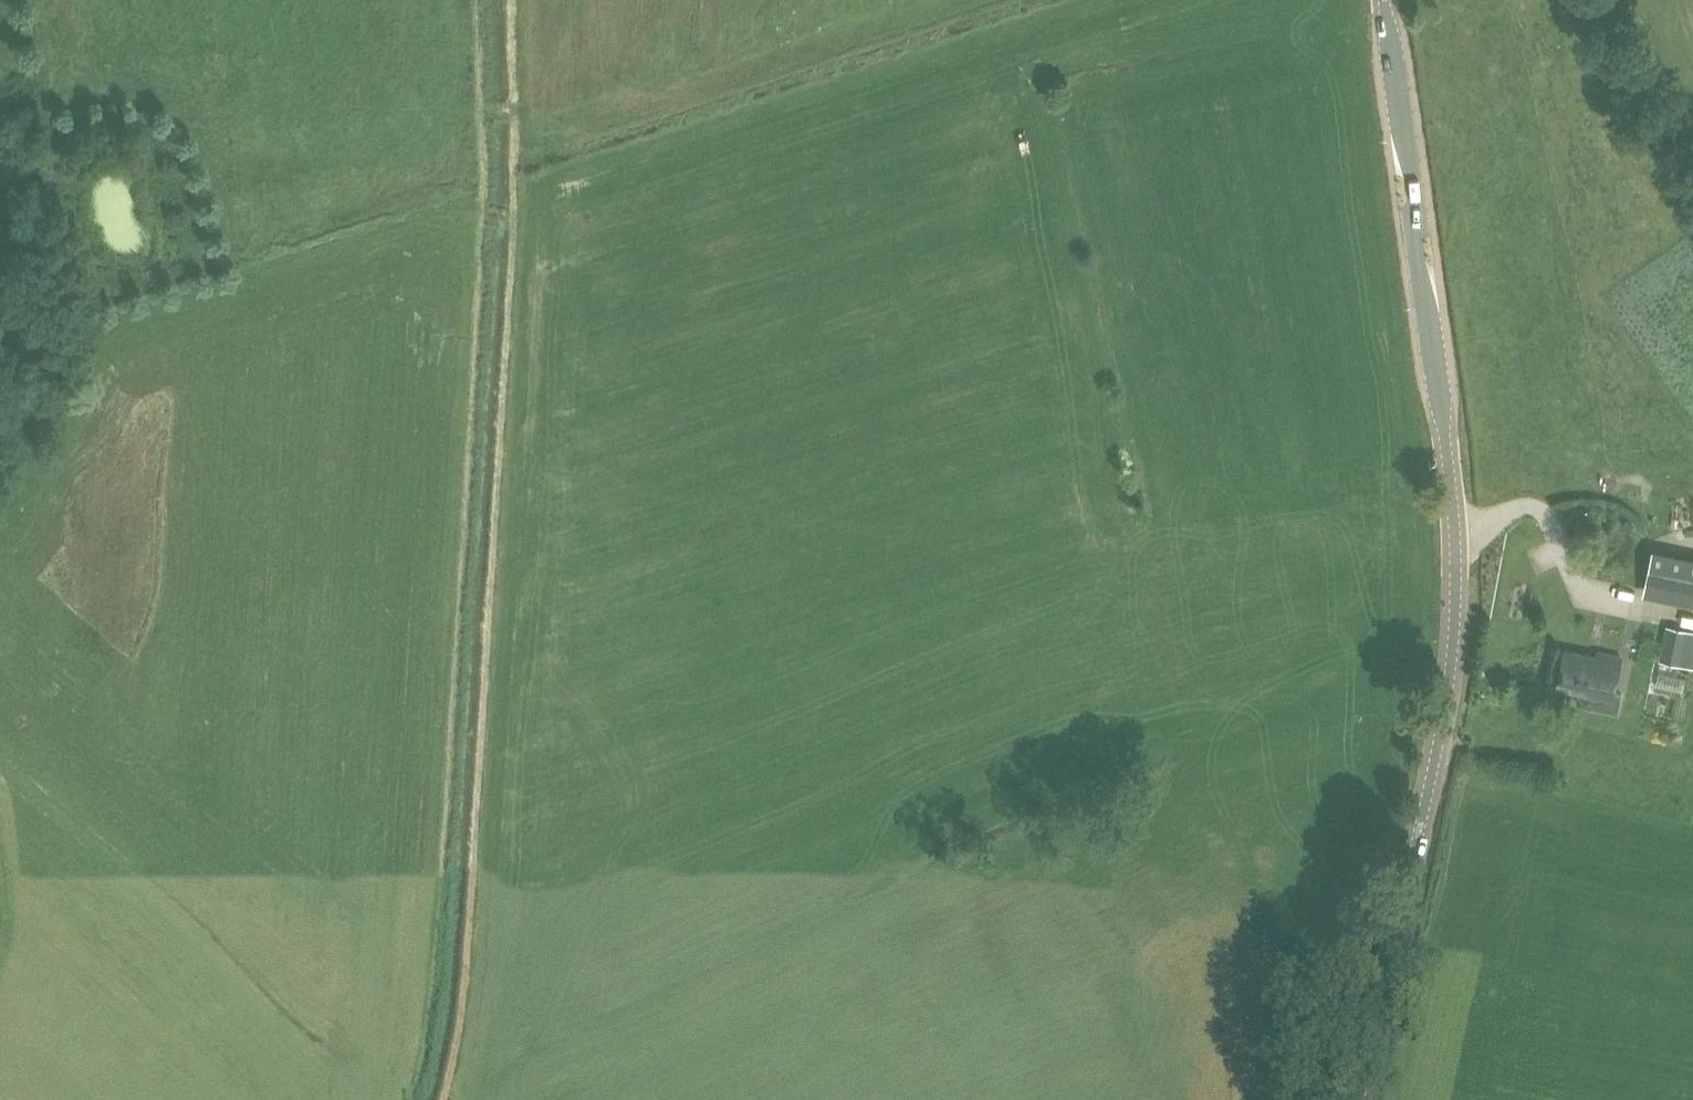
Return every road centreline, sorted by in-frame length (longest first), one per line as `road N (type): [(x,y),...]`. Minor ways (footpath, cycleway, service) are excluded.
road 1 (tertiary): [(1362,1099),(1444,720),(1457,572),(1449,425),(1389,0)]

